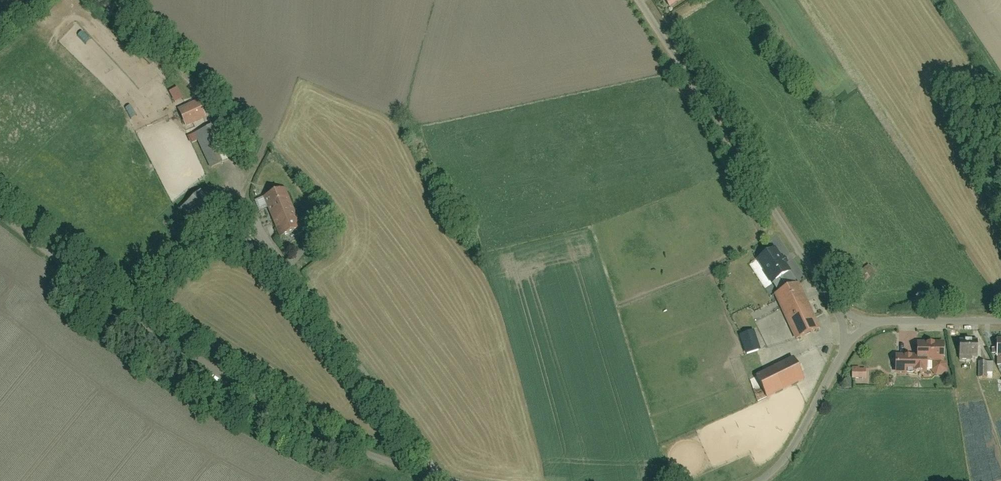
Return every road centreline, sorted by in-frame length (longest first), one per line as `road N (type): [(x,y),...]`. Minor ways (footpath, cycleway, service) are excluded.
road 1 (track): [(115,0),(201,87),(243,198),(286,274),(432,476)]
road 2 (residential): [(452,480),(392,465),(303,425),(0,212)]
road 3 (residential): [(884,322),(850,341),(796,441),(759,480)]

